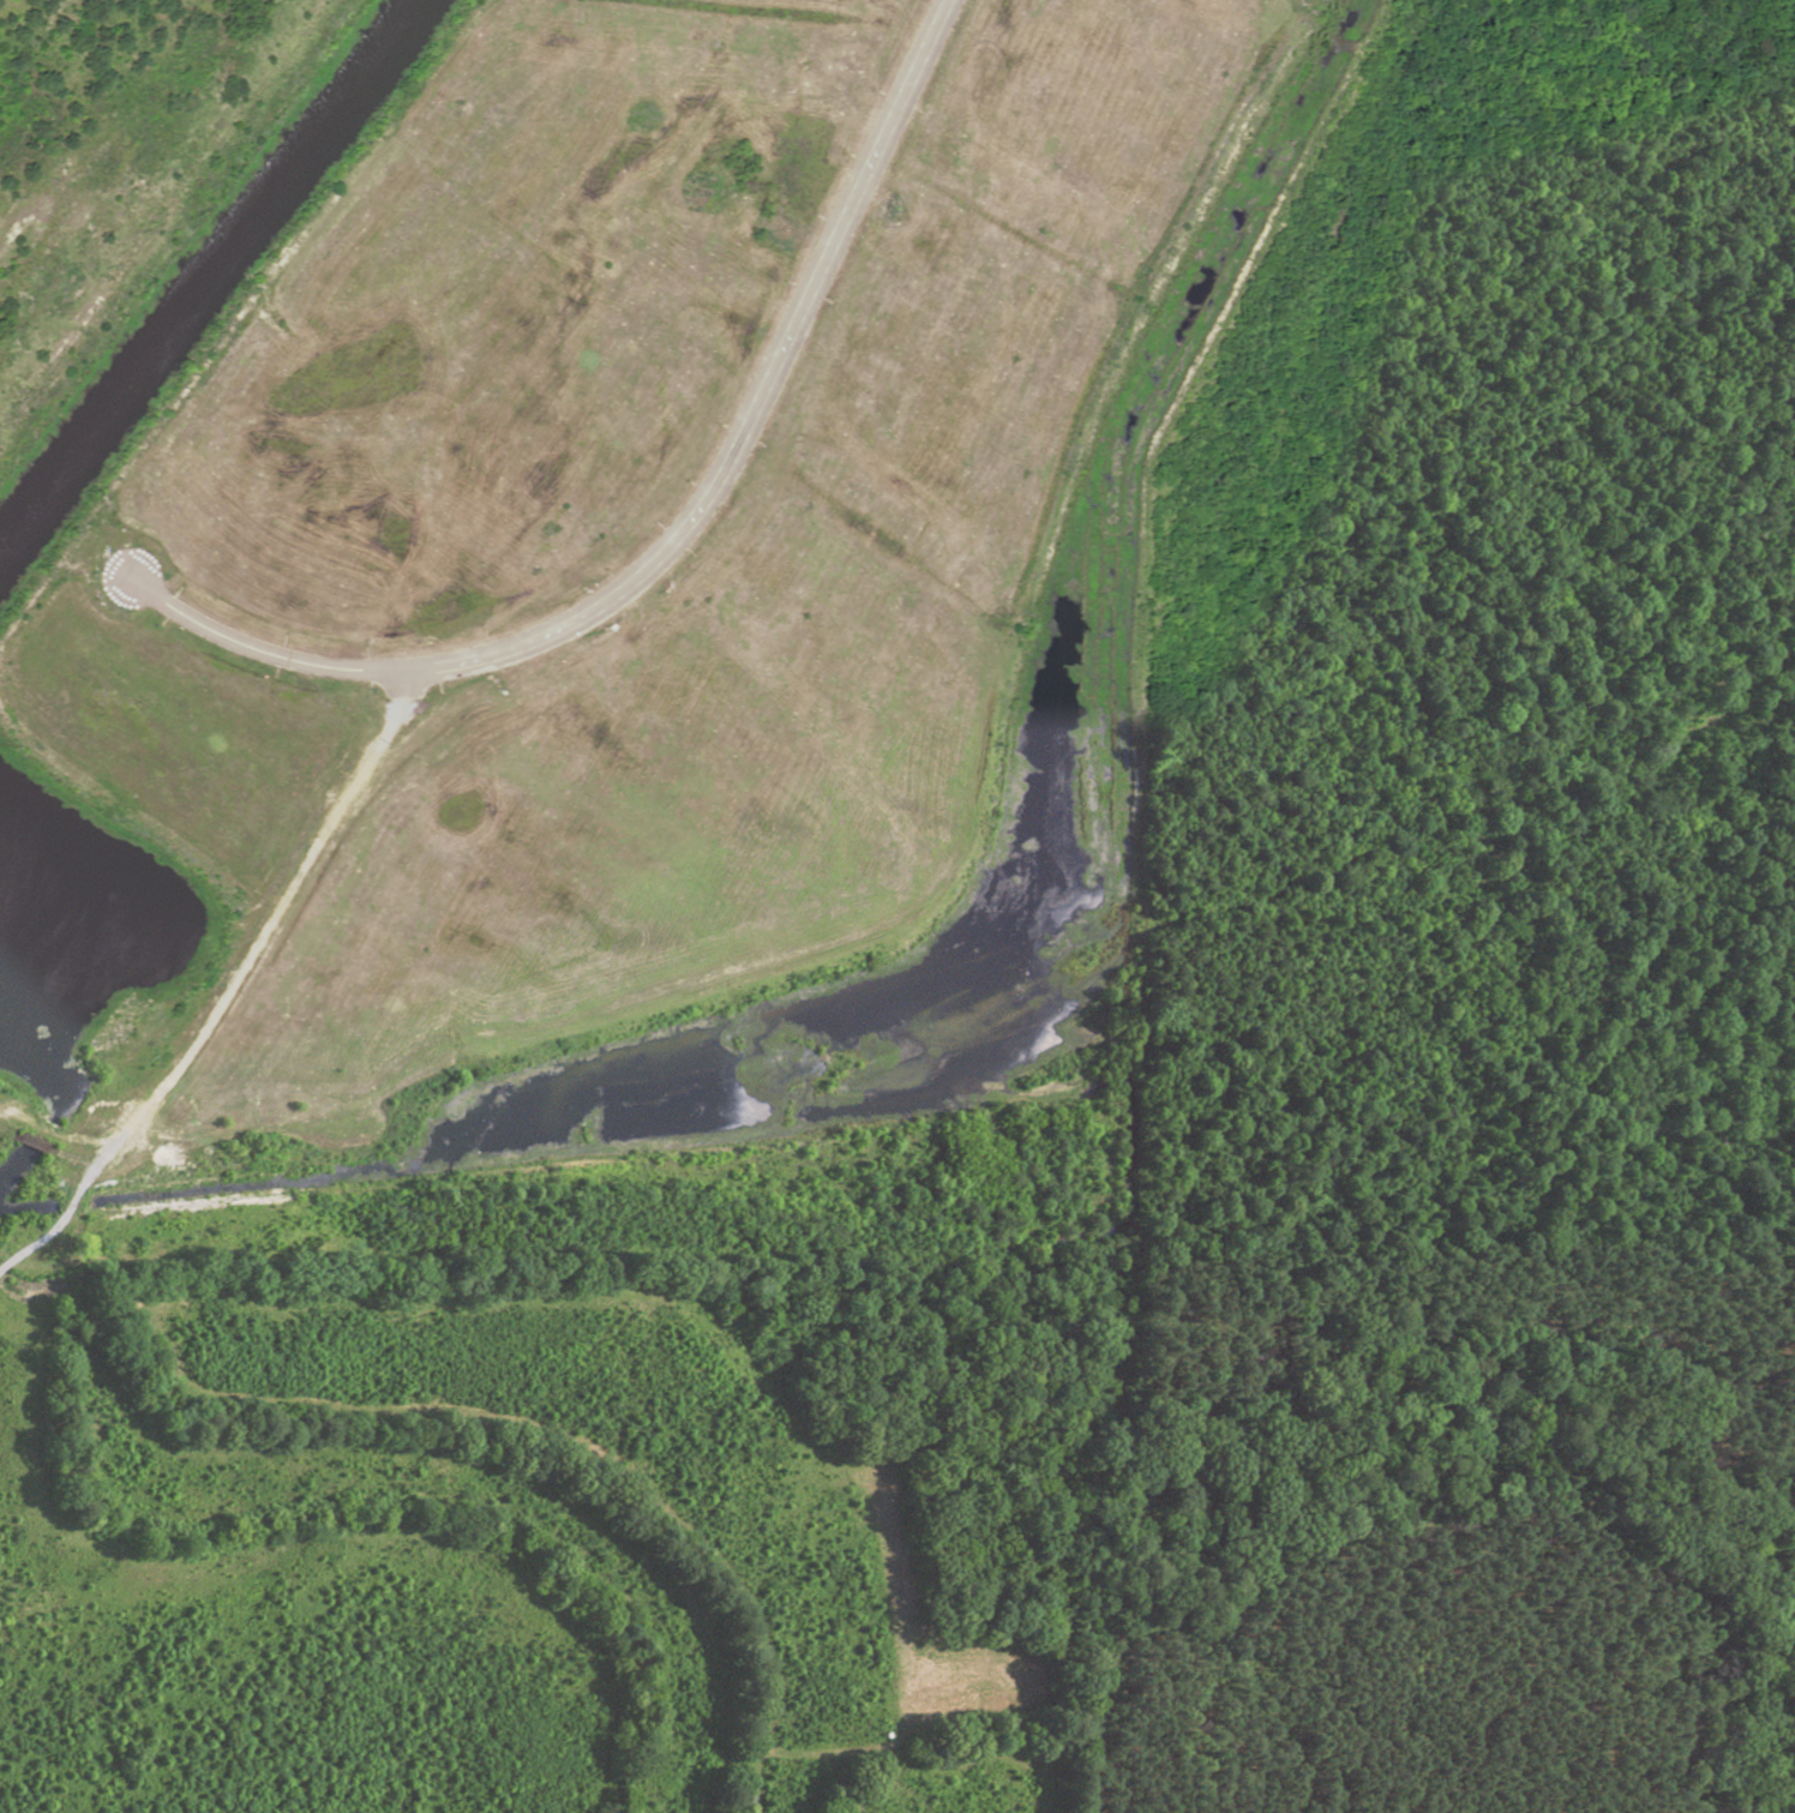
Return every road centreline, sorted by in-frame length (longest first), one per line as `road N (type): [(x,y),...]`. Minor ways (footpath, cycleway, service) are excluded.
road 1 (residential): [(130,577),(210,629),(264,648),(329,665),(397,670),(526,641),(594,605),(653,558),(707,492),(943,0)]

